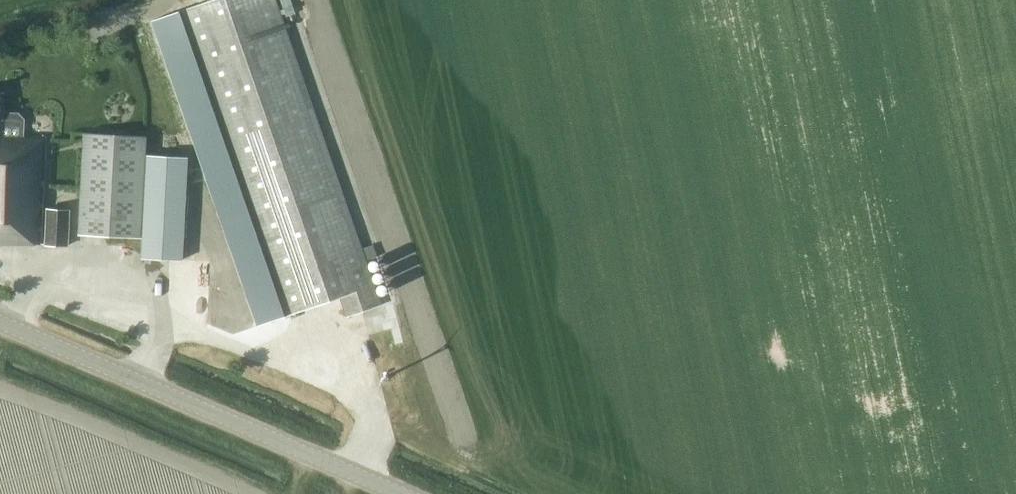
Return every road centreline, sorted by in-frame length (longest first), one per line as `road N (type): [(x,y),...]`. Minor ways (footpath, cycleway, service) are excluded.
road 1 (secondary): [(406,493),(0,320)]

